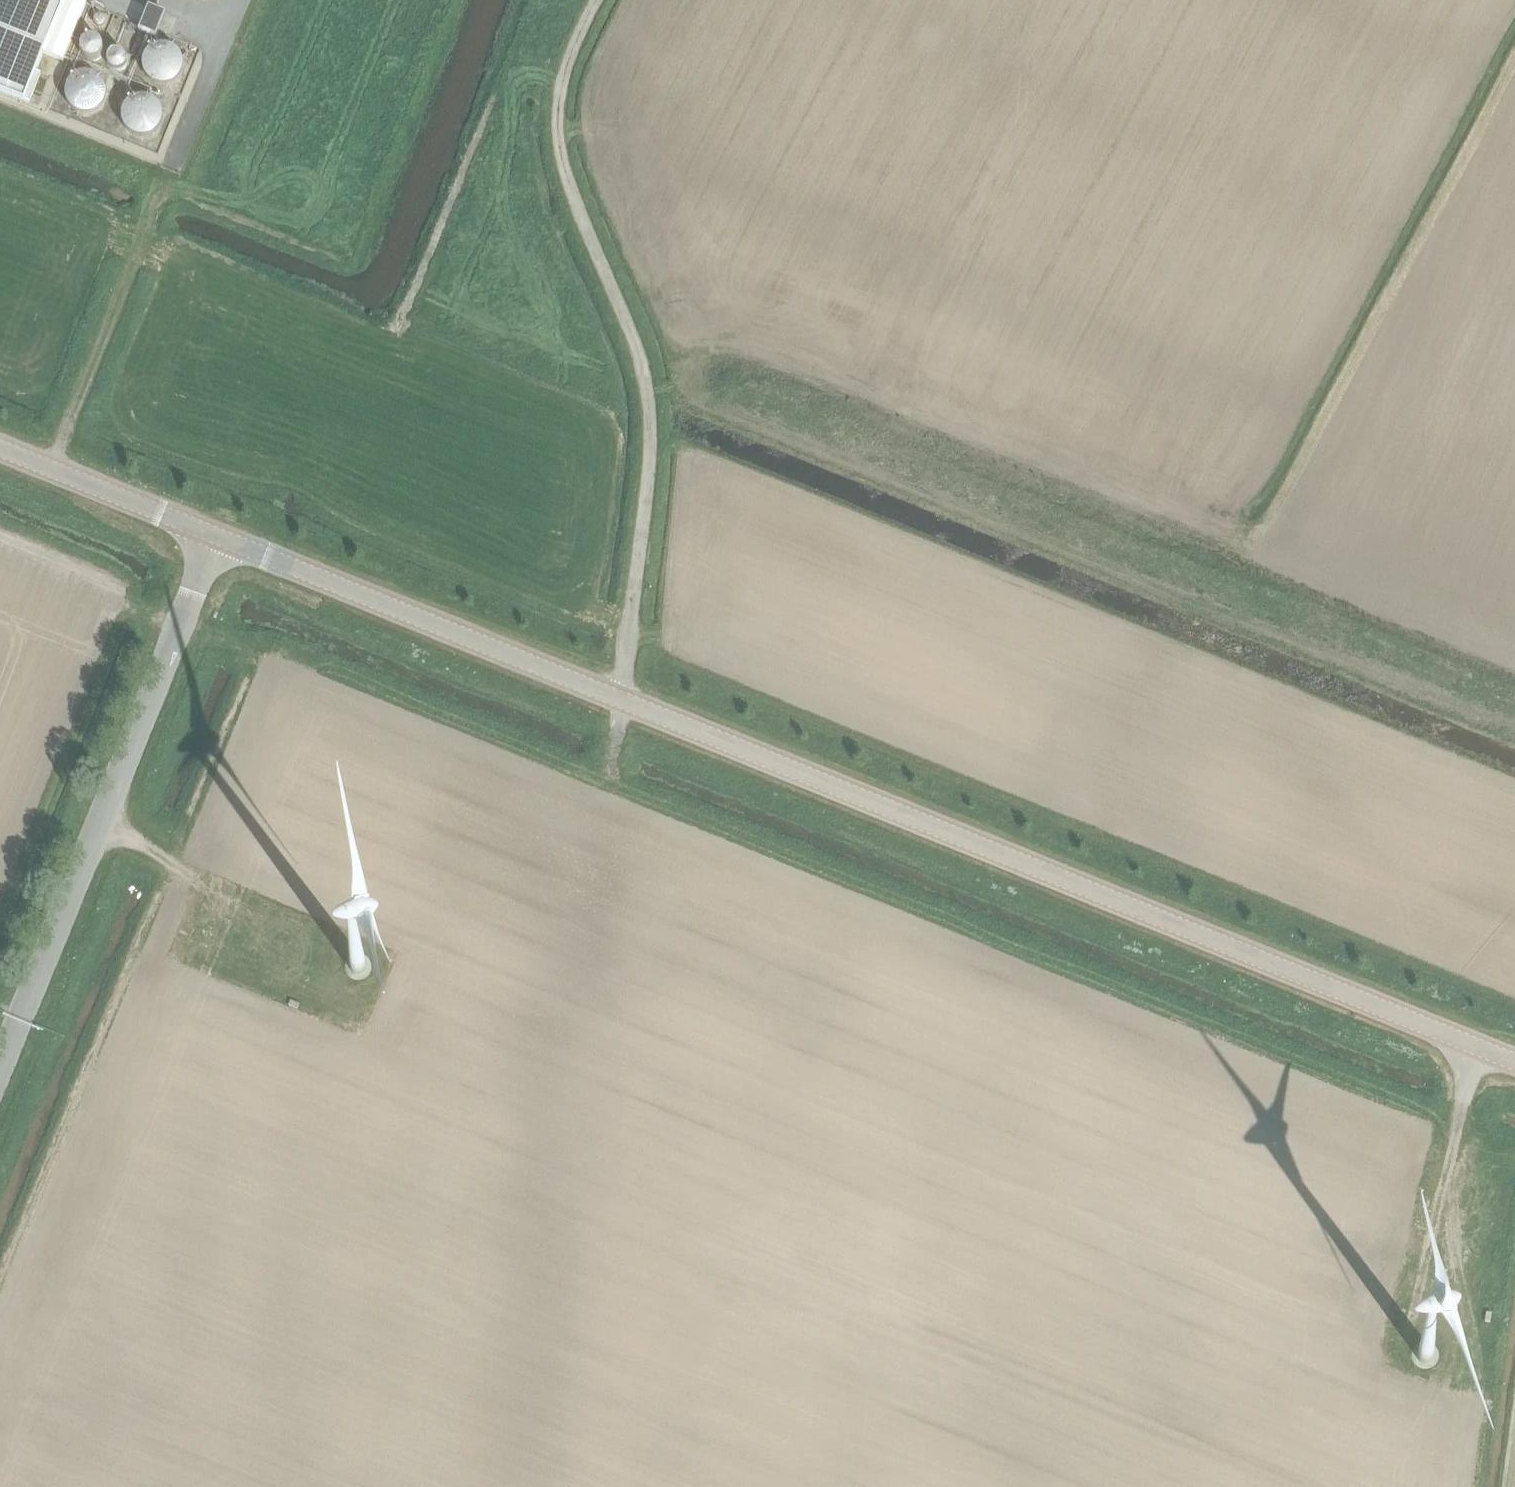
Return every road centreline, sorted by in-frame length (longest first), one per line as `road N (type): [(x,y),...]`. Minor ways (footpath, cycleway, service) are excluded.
road 1 (secondary): [(1514,1066),(0,454)]
road 2 (track): [(621,701),(649,417),(639,351),(576,204),(557,119),(573,46),(597,0)]

